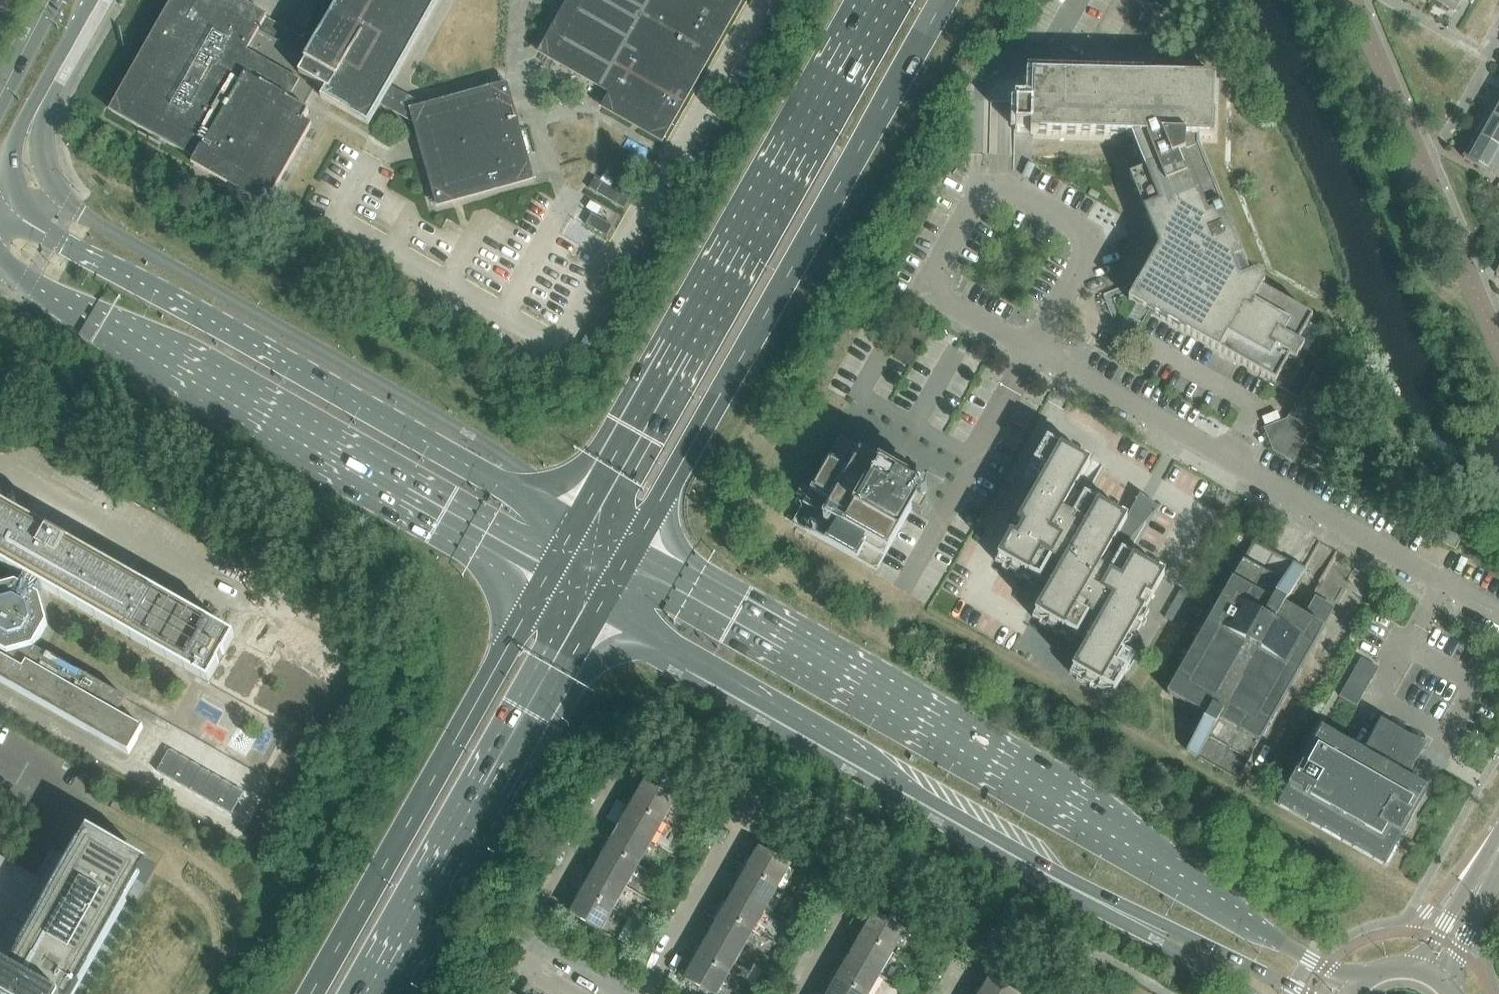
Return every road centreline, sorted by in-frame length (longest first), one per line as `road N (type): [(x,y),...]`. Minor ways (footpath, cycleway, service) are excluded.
road 1 (secondary): [(1360,986),(736,614),(626,560)]
road 2 (secondary): [(601,606),(1035,866),(1306,993)]
road 3 (trunk): [(626,560),(943,0)]
road 4 (secondary): [(576,529),(118,271),(29,210)]
road 5 (secondary): [(0,262),(550,576)]
road 6 (trunk): [(874,0),(576,529)]
road 7 (residential): [(1498,609),(1037,347)]
road 8 (trunk): [(550,576),(312,993)]
road 9 (trunk): [(380,993),(601,606)]
road 10 (residential): [(1094,244),(988,188),(930,288),(1037,347)]
road 11 (residential): [(620,993),(520,937),(621,783)]
road 12 (secondary): [(29,210),(15,178),(16,146),(92,0)]
road 13 (residential): [(644,993),(728,843)]
road 14 (unclassified): [(1493,861),(1416,966)]
road 15 (unclassified): [(1445,980),(1493,861)]

